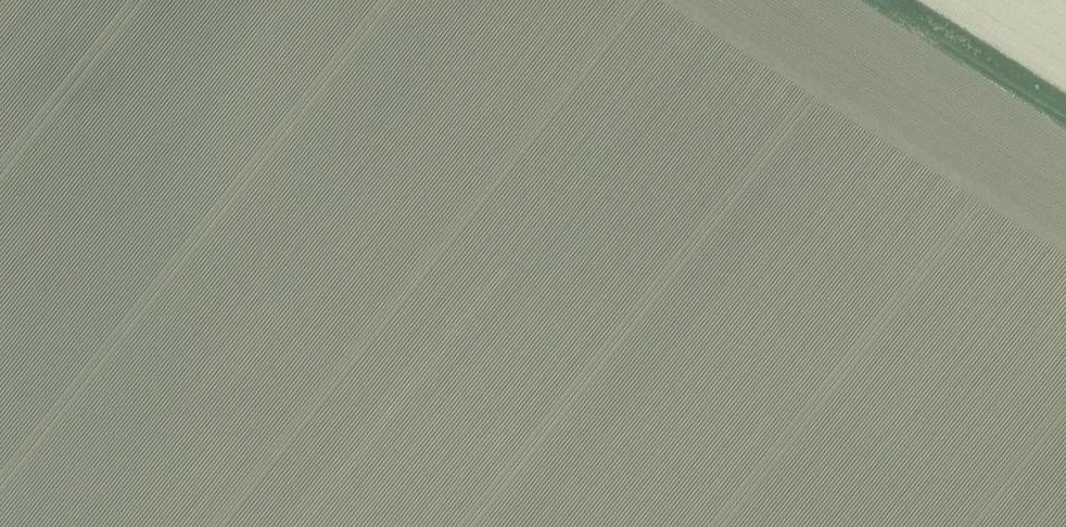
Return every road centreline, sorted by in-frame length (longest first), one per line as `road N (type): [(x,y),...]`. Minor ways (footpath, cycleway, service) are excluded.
road 1 (track): [(1065,118),(876,0)]

